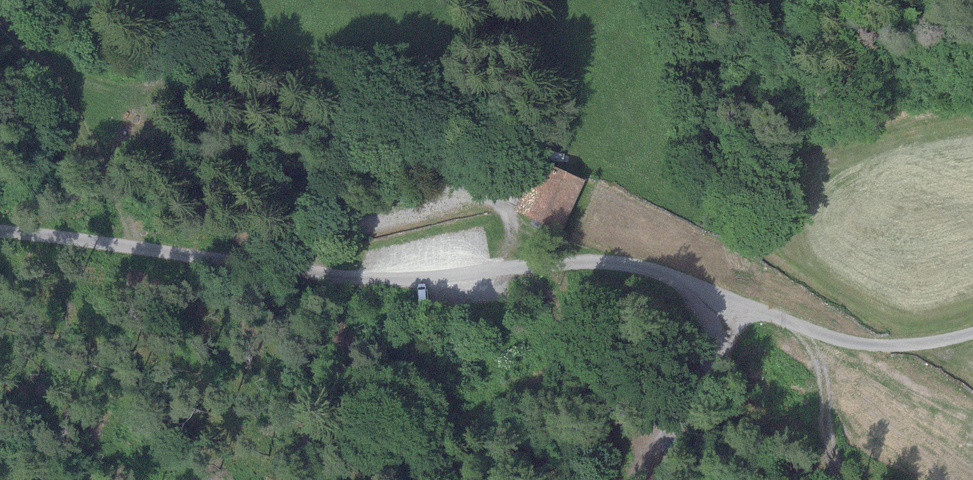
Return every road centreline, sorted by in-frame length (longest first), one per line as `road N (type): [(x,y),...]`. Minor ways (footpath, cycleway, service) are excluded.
road 1 (track): [(972,333),(848,342),(664,274),(608,262),(350,279),(0,232)]
road 2 (track): [(142,248),(42,59),(0,21)]
road 3 (track): [(723,295),(703,394),(638,479)]
road 4 (track): [(446,201),(498,205),(527,230),(598,262)]
road 5 (track): [(829,335),(826,442),(841,479)]

